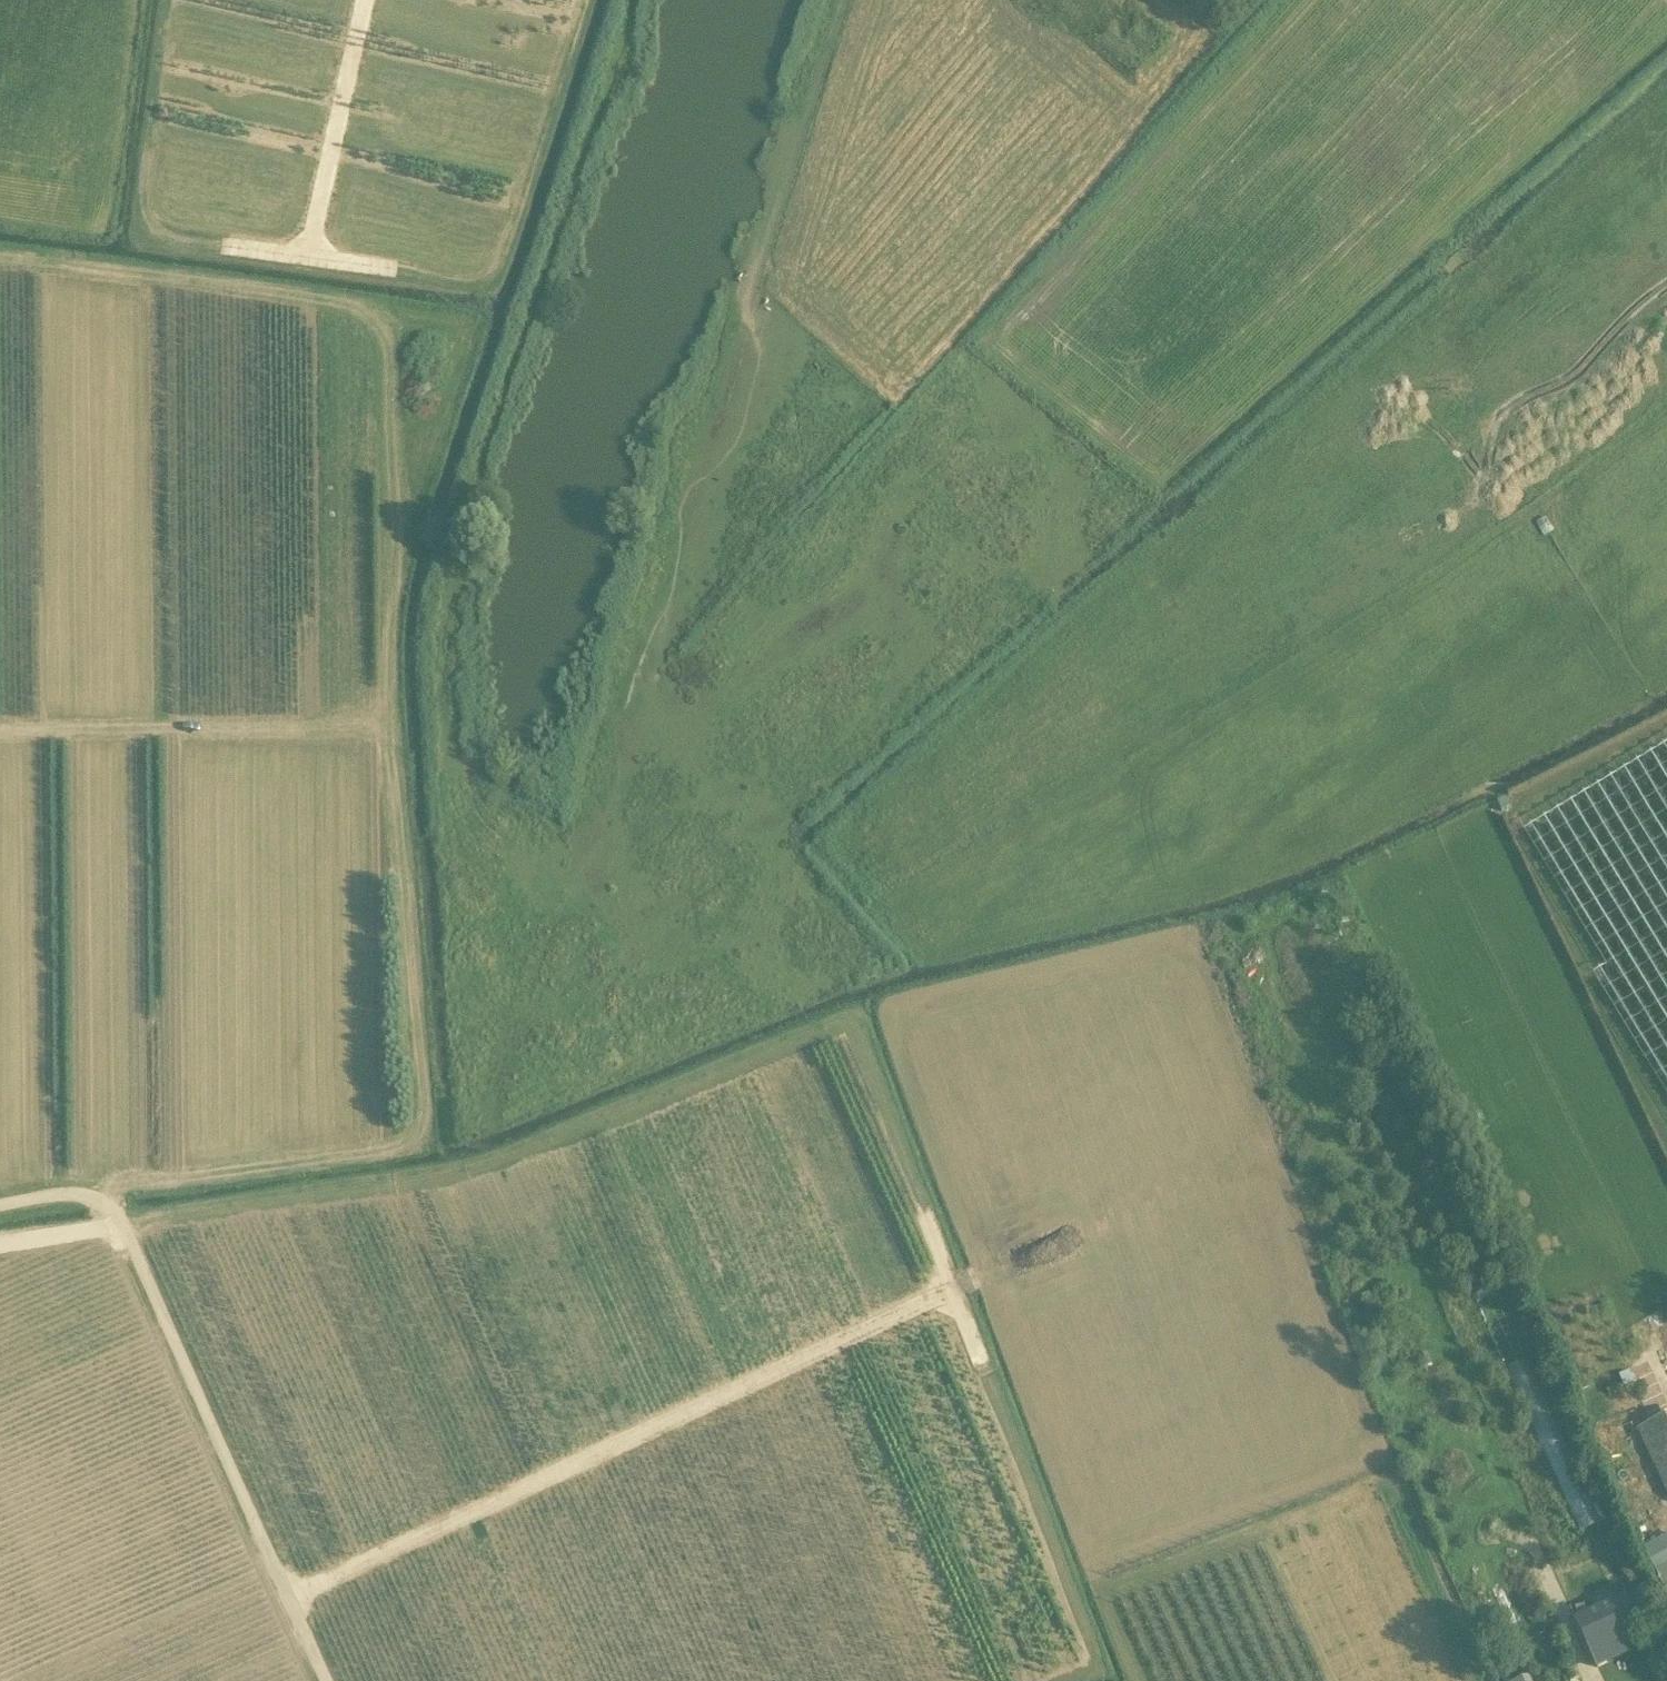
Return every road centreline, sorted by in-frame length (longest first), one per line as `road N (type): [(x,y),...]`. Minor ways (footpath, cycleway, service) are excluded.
road 1 (unclassified): [(321,1680),(121,1239),(96,1209),(63,1199),(0,1207)]

